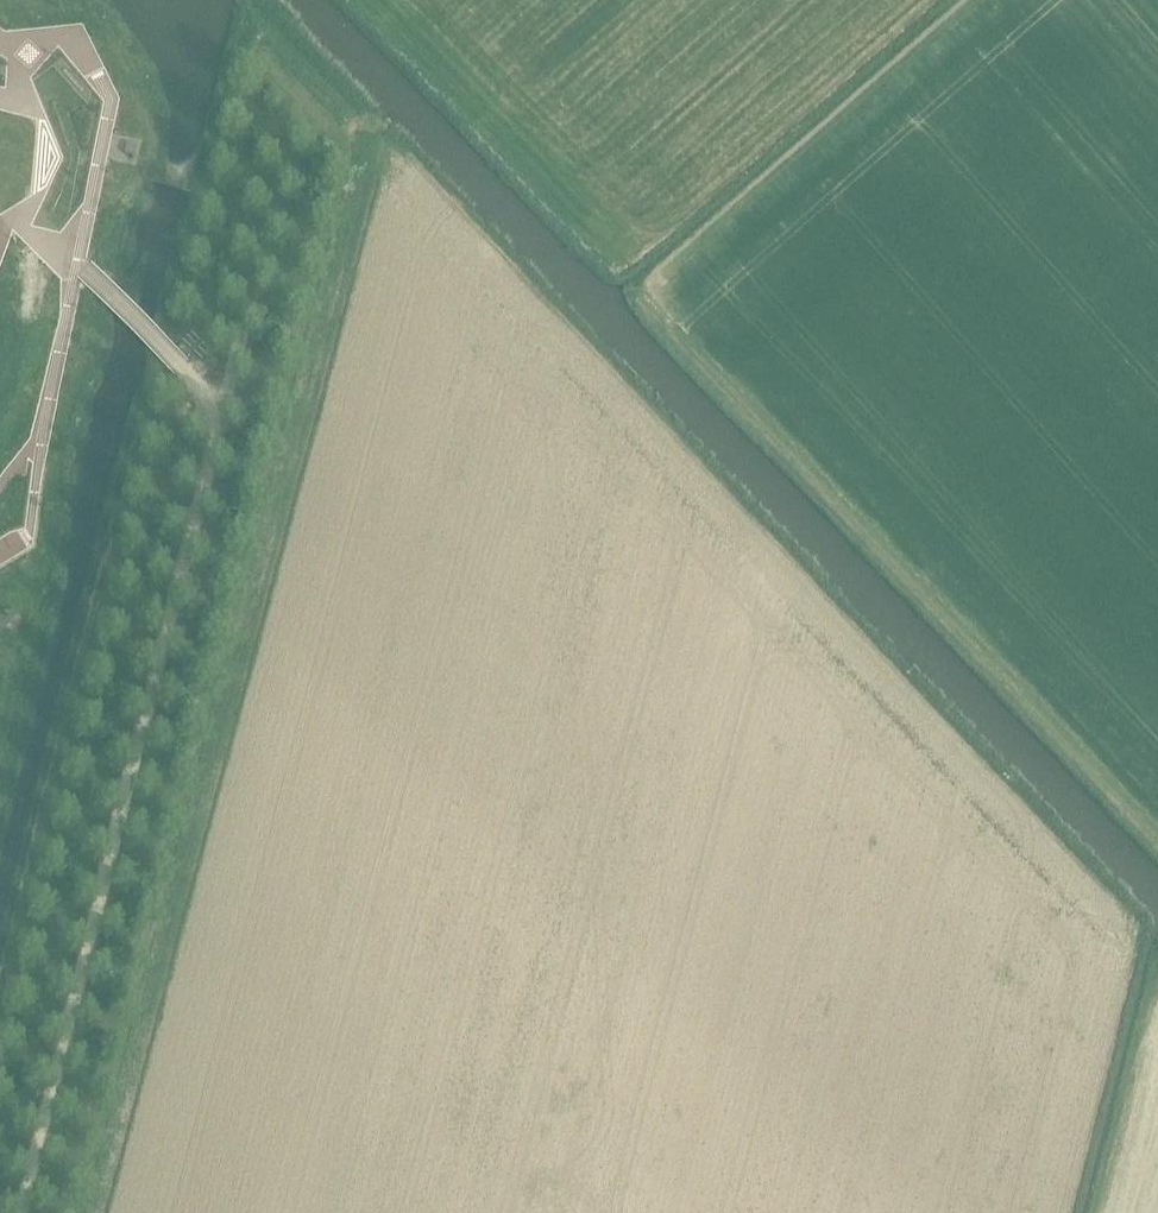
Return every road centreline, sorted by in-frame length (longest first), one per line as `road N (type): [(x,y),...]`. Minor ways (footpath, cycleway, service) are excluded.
road 1 (track): [(300,94),(222,396),(209,401)]

